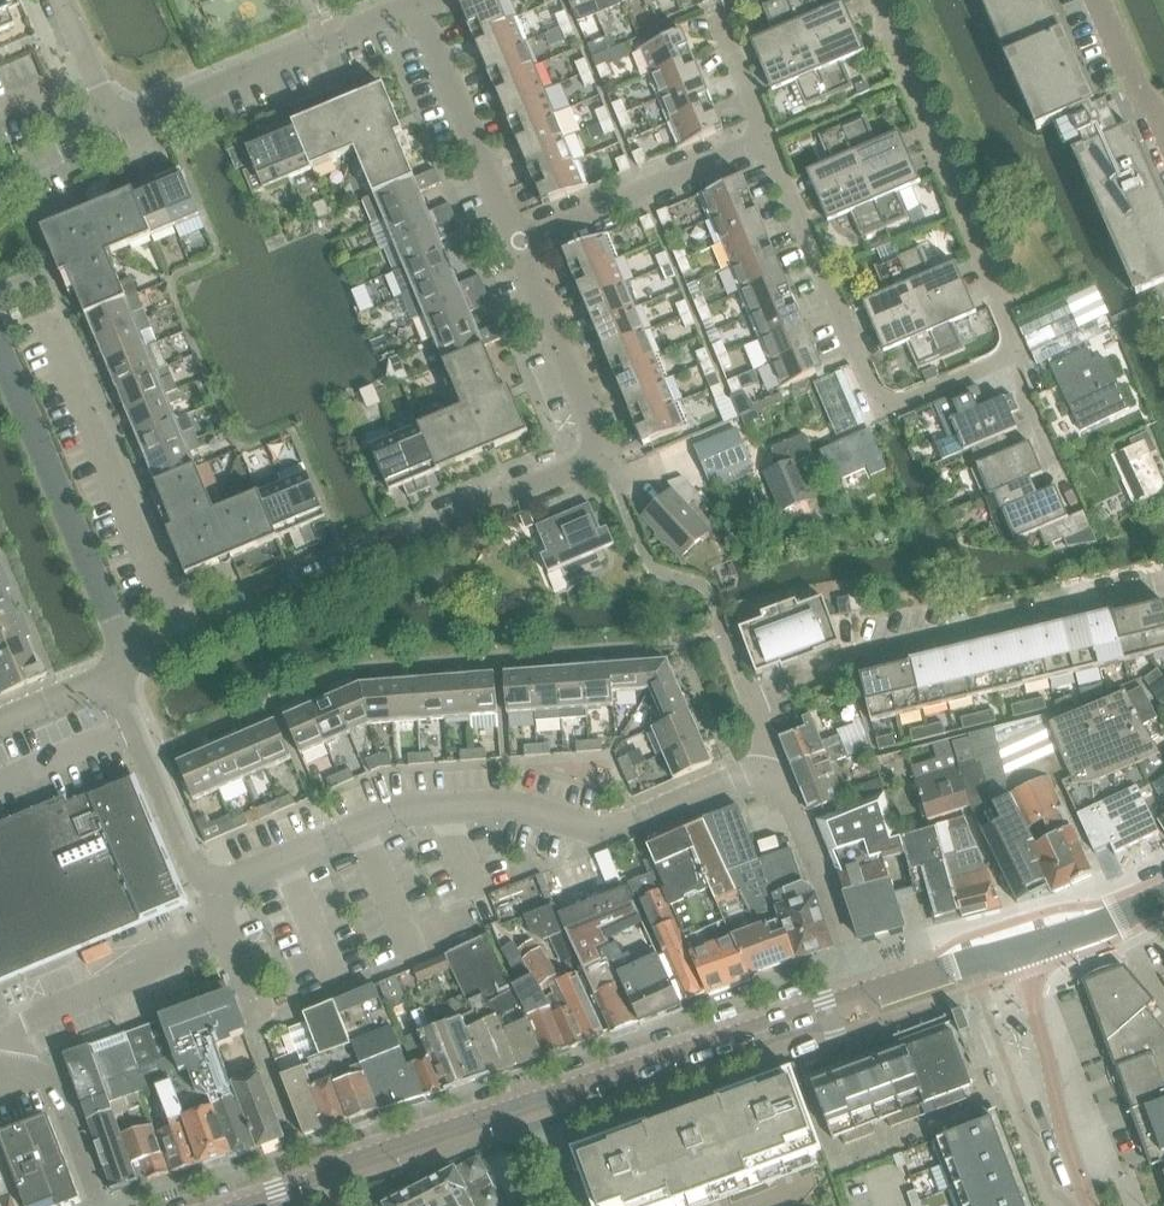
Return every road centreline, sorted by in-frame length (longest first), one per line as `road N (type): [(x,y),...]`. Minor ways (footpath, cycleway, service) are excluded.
road 1 (residential): [(180,632),(603,447),(515,236)]
road 2 (residential): [(219,887),(393,811),(510,801),(603,827),(734,769),(773,769)]
road 3 (residential): [(773,769),(750,700),(858,658),(1163,581)]
road 4 (residential): [(763,132),(879,405),(1001,356)]
road 5 (residential): [(1001,356),(1018,349),(873,0)]
road 6 (tertiary): [(865,991),(530,1101)]
road 7 (residential): [(180,632),(46,317)]
road 8 (residential): [(128,655),(0,354)]
road 9 (residential): [(118,125),(414,6)]
road 10 (tertiary): [(530,1101),(237,1205)]
road 11 (residential): [(2,1067),(11,1031),(216,931),(219,887)]
road 12 (residential): [(515,236),(763,132)]
road 13 (tertiary): [(1091,1205),(1056,1109),(1021,951)]
road 14 (residential): [(515,236),(414,6)]
road 15 (residential): [(108,674),(190,861),(219,887)]
road 16 (residential): [(865,991),(773,769)]
road 17 (residential): [(2,1067),(50,1076),(99,1205)]
road 18 (tertiary): [(1021,951),(865,991)]
road 19 (tertiary): [(1021,951),(1163,896)]
road 20 (residential): [(1163,125),(1134,88),(1097,0)]
road 21 (residential): [(1001,356),(1058,481)]
road 22 (residential): [(118,125),(63,0)]
road 23 (residential): [(763,132),(711,9)]
road 24 (residential): [(0,175),(118,125)]

